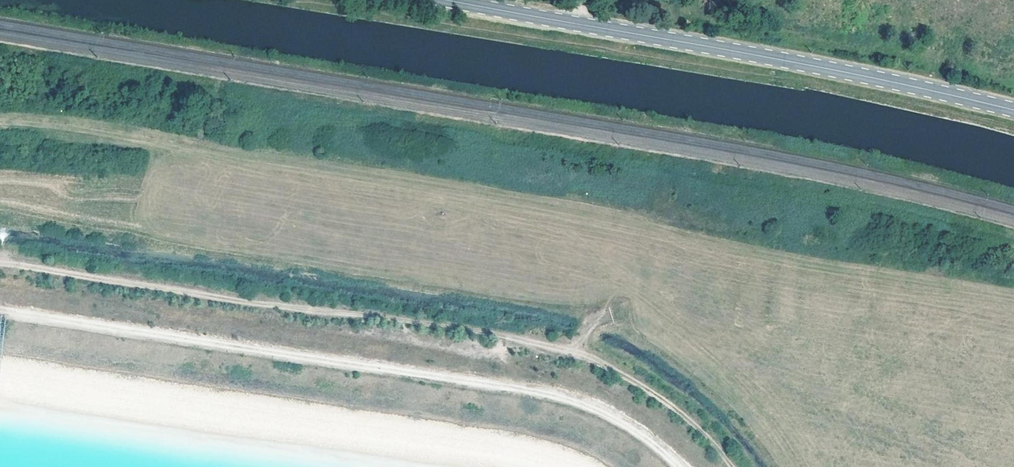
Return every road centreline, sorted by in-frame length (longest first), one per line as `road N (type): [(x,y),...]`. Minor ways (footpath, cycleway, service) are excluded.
road 1 (track): [(0,265),(546,344),(644,387),(732,466)]
road 2 (track): [(681,466),(609,415),(543,392),(0,310)]
road 3 (secondary): [(1013,110),(451,0)]

